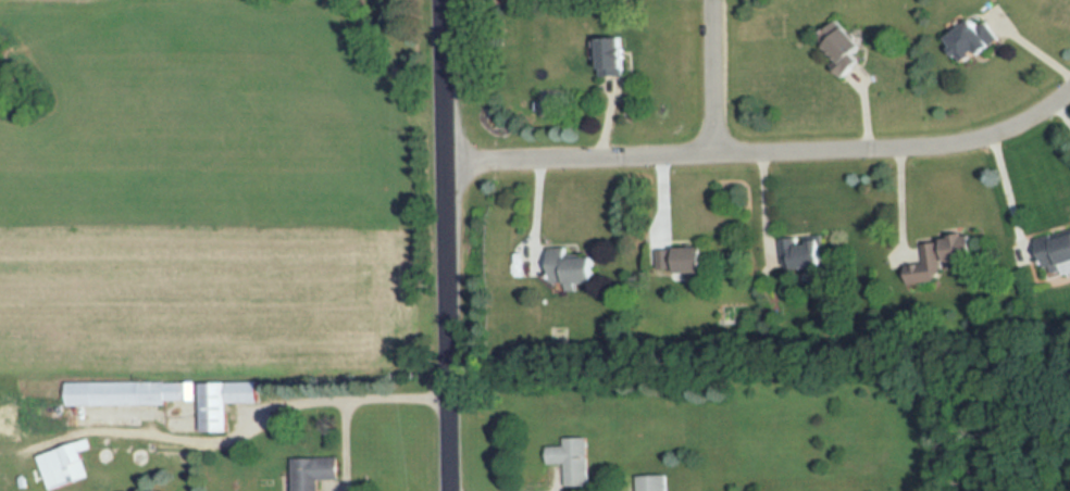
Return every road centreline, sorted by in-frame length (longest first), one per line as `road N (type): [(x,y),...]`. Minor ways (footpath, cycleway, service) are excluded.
road 1 (residential): [(1069,90),(1018,125),(976,139),(448,166)]
road 2 (tertiary): [(452,490),(445,0)]
road 3 (residential): [(711,0),(713,152)]

